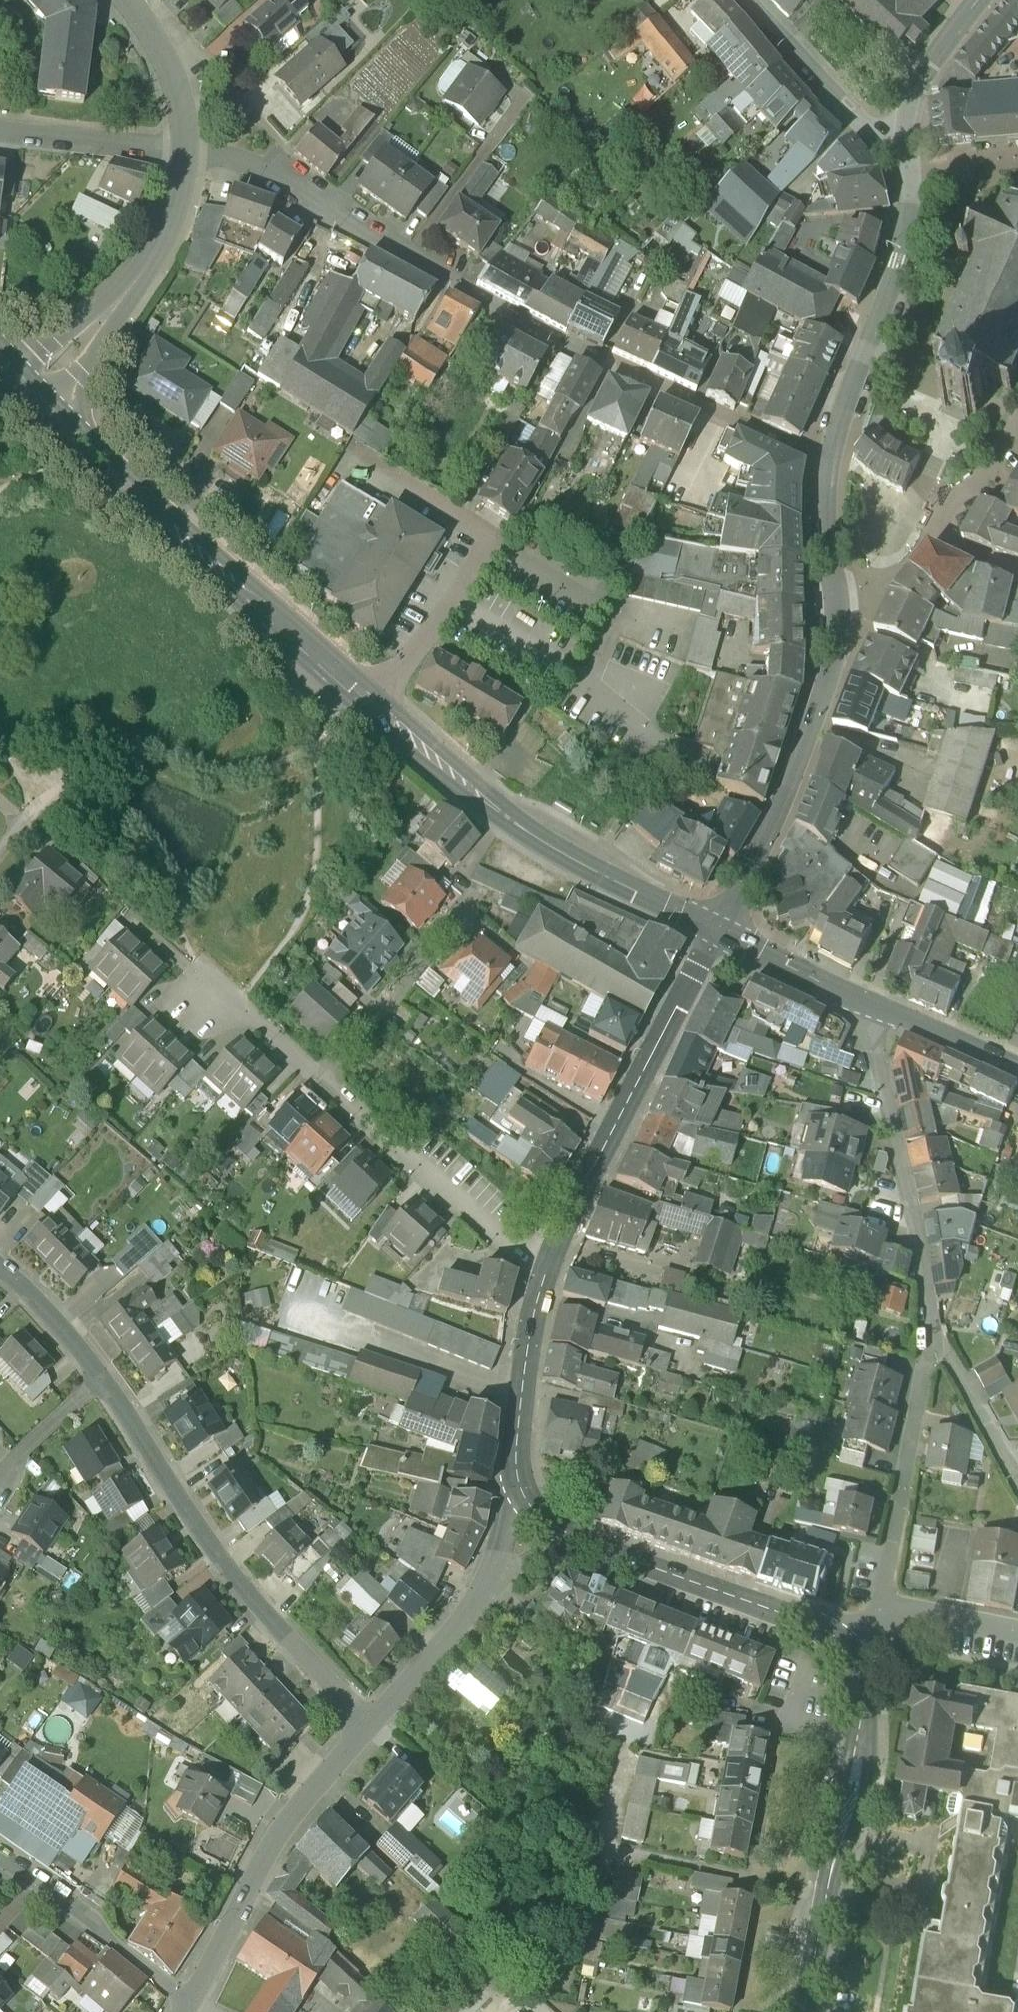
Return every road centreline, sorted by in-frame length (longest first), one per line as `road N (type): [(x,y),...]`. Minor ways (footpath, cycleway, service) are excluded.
road 1 (tertiary): [(717,933),(536,840),(328,668),(34,390)]
road 2 (residential): [(829,473),(532,333),(337,216),(186,162)]
road 3 (tertiary): [(717,933),(783,799),(833,667),(836,494),(829,473)]
road 4 (residential): [(106,1379),(253,1603),(369,1724)]
road 5 (tertiary): [(802,2011),(860,1738),(867,1678),(849,1645)]
road 6 (tertiary): [(547,1262),(717,933)]
road 7 (tertiary): [(829,473),(904,243),(906,145)]
road 8 (residential): [(190,2004),(280,1822),(369,1724)]
road 9 (residential): [(935,1335),(868,1008)]
road 10 (tertiary): [(849,1645),(571,1539)]
road 11 (residential): [(547,1262),(494,1235),(318,1083)]
road 12 (unclassified): [(34,390),(166,245),(186,162)]
road 13 (residential): [(935,1335),(884,1592)]
road 14 (residential): [(1017,570),(929,537),(1017,426)]
road 15 (residential): [(318,1083),(462,912)]
road 16 (residential): [(742,0),(845,108),(880,136),(906,145)]
road 17 (tertiary): [(516,1479),(547,1262)]
road 18 (residential): [(369,1724),(494,1574)]
road 19 (residential): [(36,1887),(190,2004)]
road 20 (residential): [(186,162),(0,134)]
road 21 (unclassified): [(186,162),(175,73),(130,0)]
road 22 (tertiary): [(717,933),(868,1008)]
road 23 (residential): [(935,1335),(1017,1480)]
road 24 (tertiary): [(906,145),(919,81),(979,0)]
road 25 (tertiary): [(868,1008),(1017,1072)]
road 26 (residential): [(318,1083),(204,980)]
road 27 (residential): [(0,1272),(106,1379)]
road 28 (residential): [(106,1379),(43,1428),(0,1480)]
road 29 (residential): [(881,1611),(1017,1635)]

